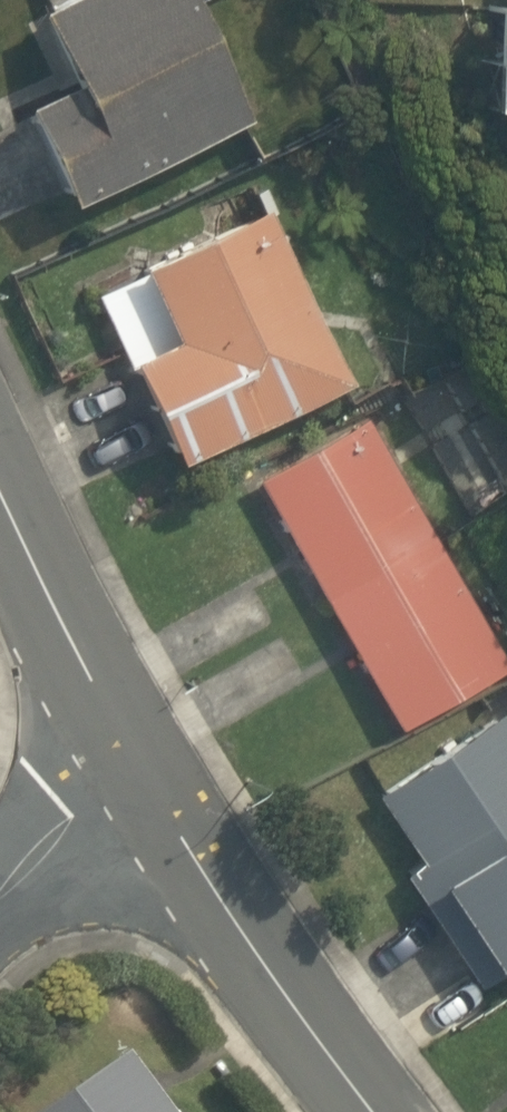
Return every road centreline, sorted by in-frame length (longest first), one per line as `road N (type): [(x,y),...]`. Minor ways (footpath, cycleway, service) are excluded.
road 1 (tertiary): [(131,758),(387,1111)]
road 2 (tertiary): [(0,496),(131,758)]
road 3 (residential): [(0,895),(131,758)]

